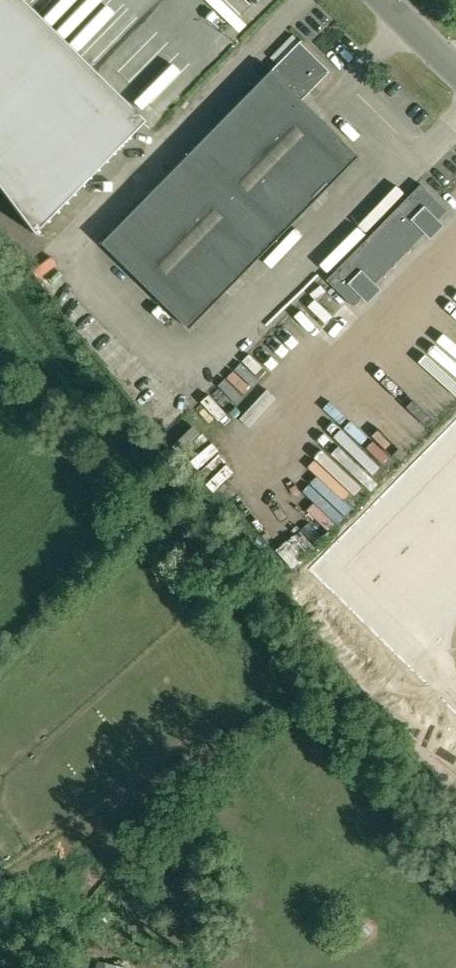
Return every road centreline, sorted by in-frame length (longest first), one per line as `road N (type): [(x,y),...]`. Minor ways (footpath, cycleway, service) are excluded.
road 1 (track): [(0,307),(264,661),(232,697),(0,864)]

